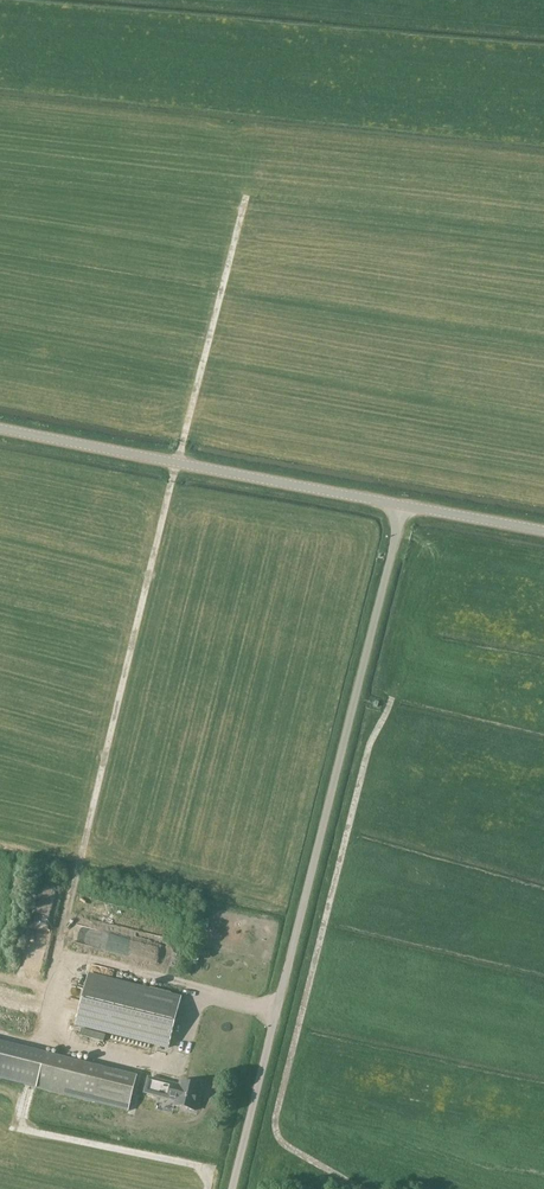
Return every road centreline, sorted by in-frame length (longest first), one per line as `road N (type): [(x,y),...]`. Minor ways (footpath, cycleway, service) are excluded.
road 1 (track): [(246,195),(42,1032)]
road 2 (unclassified): [(232,1188),(403,505)]
road 3 (tertiary): [(403,505),(0,430)]
road 4 (tertiary): [(543,531),(403,505)]

